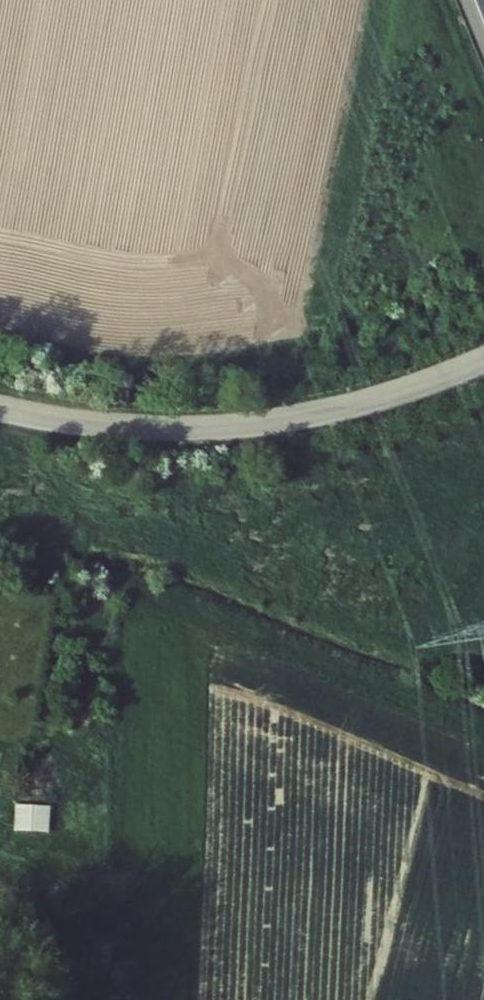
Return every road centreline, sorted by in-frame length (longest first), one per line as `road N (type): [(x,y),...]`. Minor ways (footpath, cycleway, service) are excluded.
road 1 (unclassified): [(483,361),(369,402),(257,426),(144,429),(0,409)]

